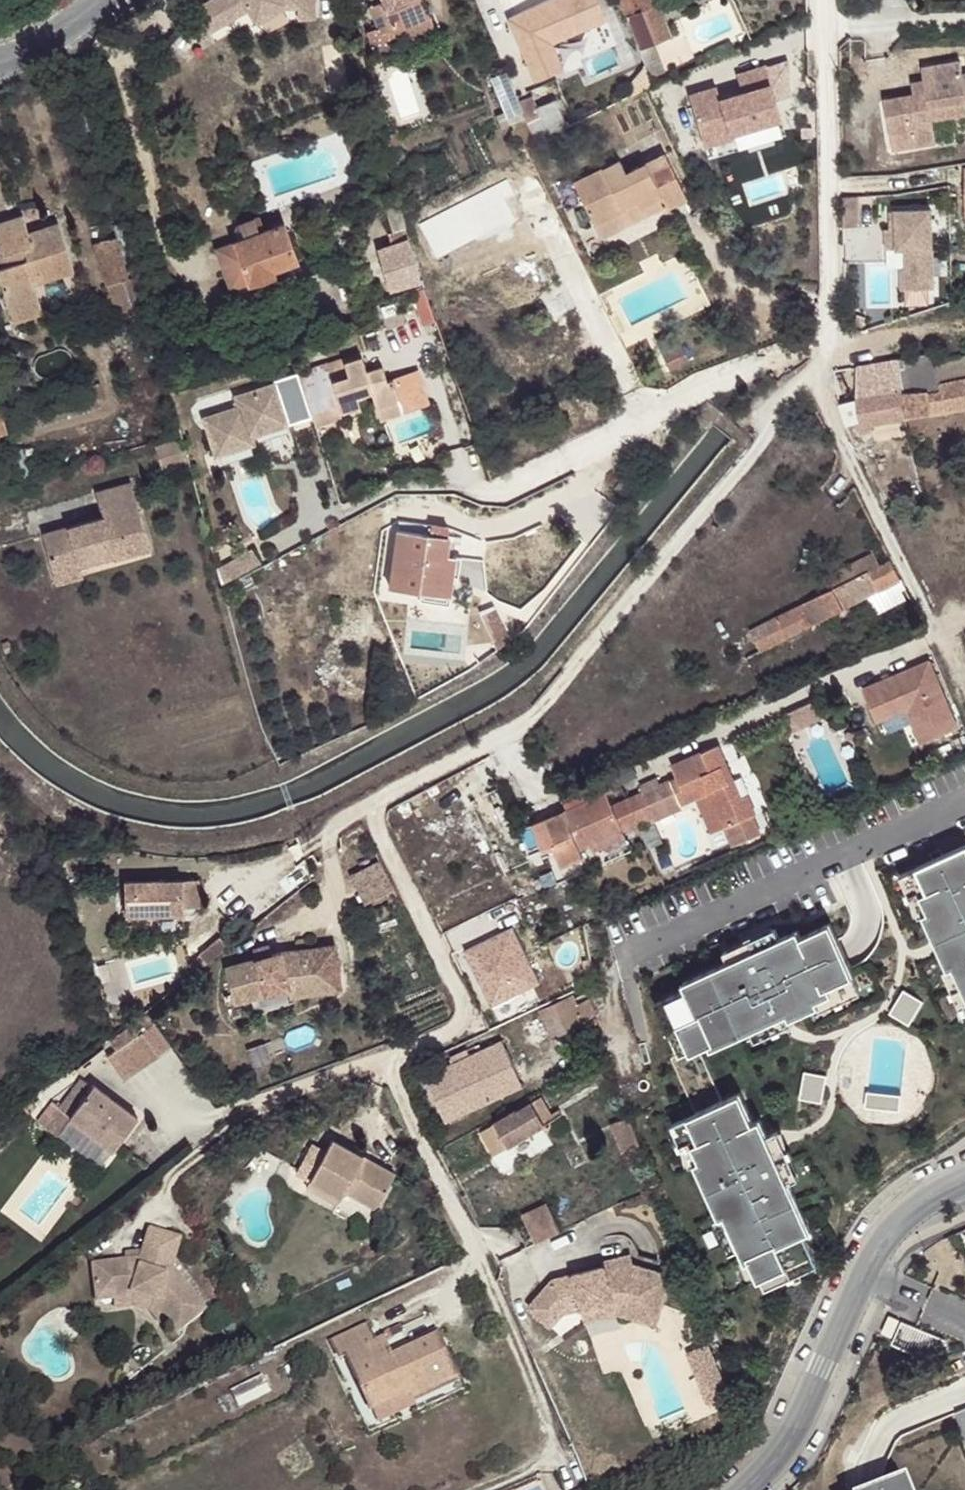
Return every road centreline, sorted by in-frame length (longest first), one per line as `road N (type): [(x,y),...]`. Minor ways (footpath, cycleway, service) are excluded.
road 1 (track): [(964,331),(922,331),(828,362),(784,400),(758,448),(551,700),(522,724),(330,831),(337,927)]
road 2 (track): [(369,806),(466,1020),(395,1057),(396,1083),(552,1419)]
road 3 (residential): [(743,1489),(794,1444),(876,1255),(914,1213),(964,1181)]
road 4 (track): [(964,700),(831,411),(830,346)]
road 5 (residential): [(830,346),(828,0)]
road 6 (track): [(395,1057),(240,1113)]
road 7 (residential): [(0,62),(104,0)]

